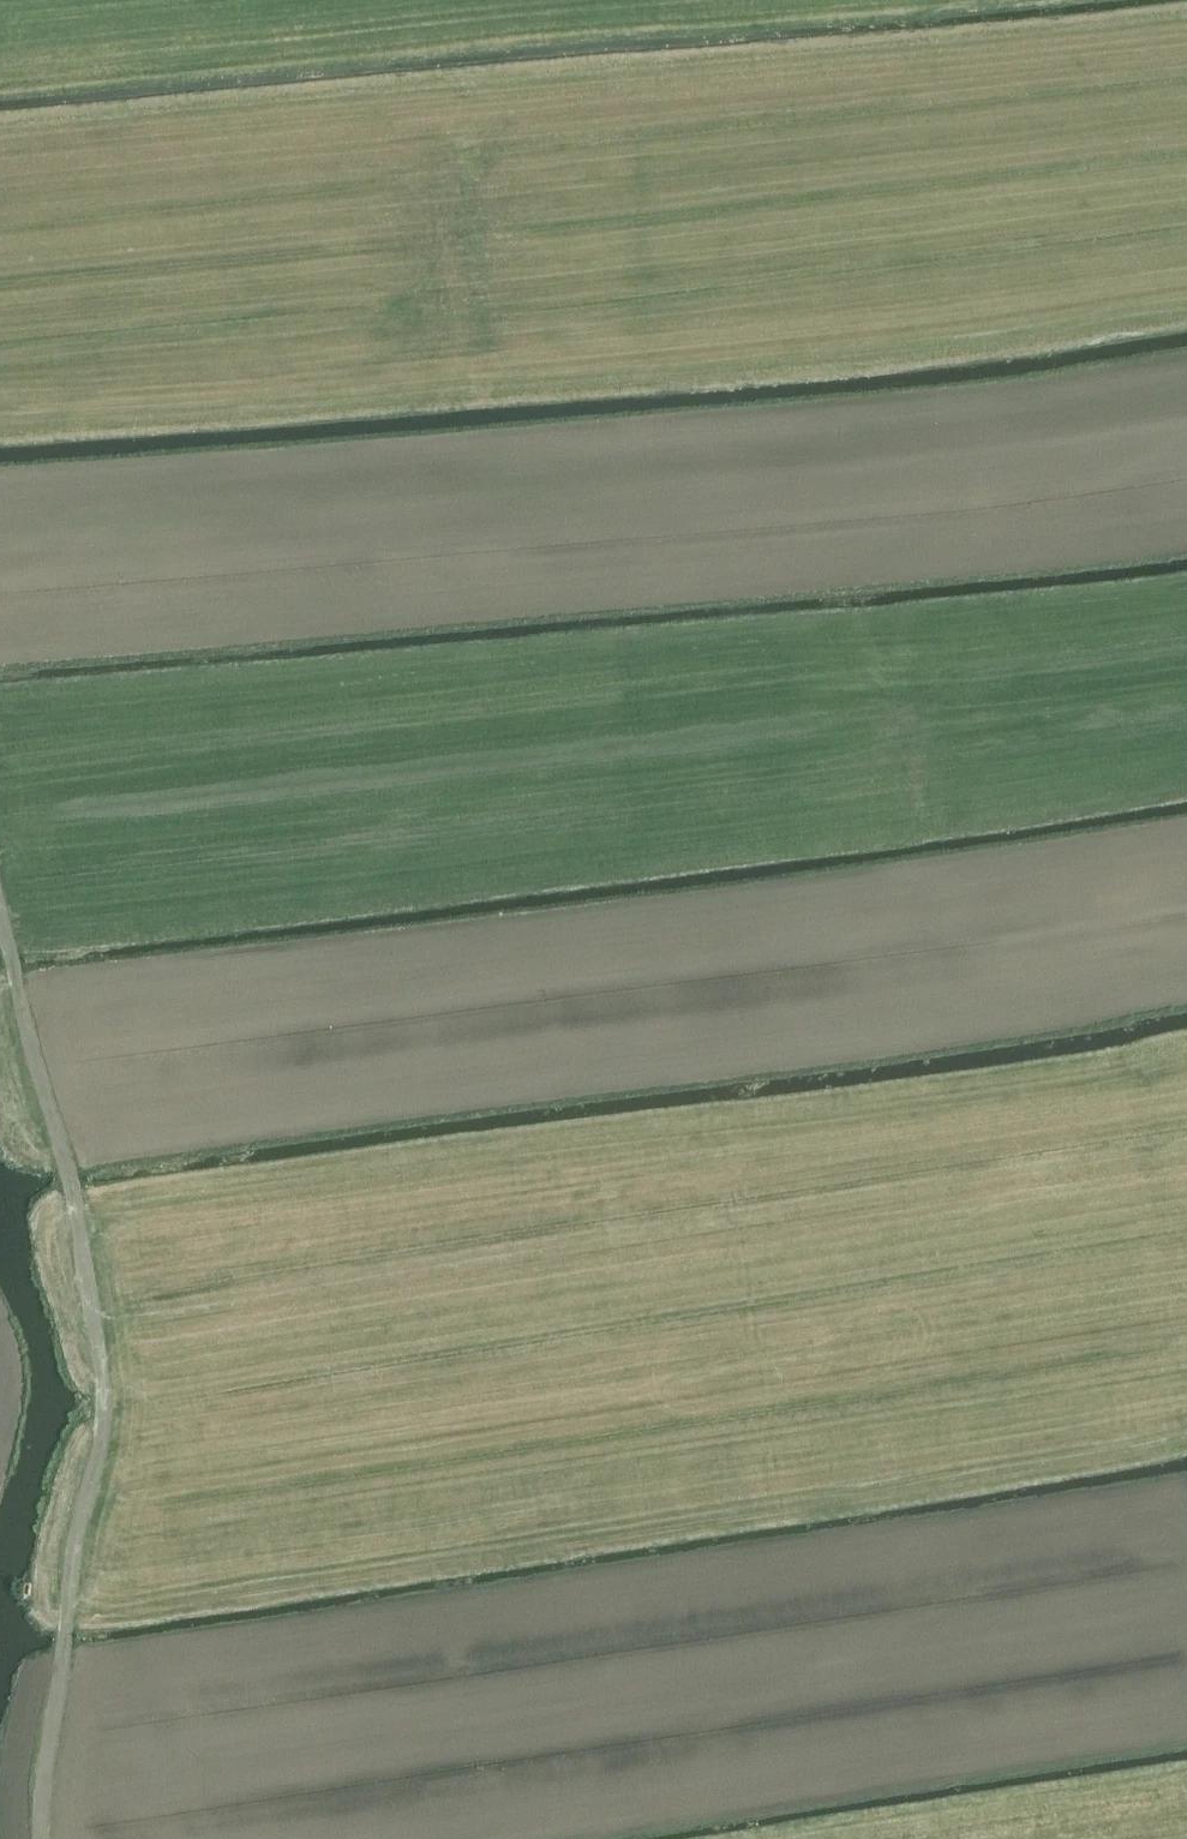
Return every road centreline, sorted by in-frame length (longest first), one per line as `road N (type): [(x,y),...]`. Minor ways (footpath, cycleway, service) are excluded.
road 1 (track): [(0,904),(74,1188),(98,1384),(109,1410),(67,1620),(42,1838)]

